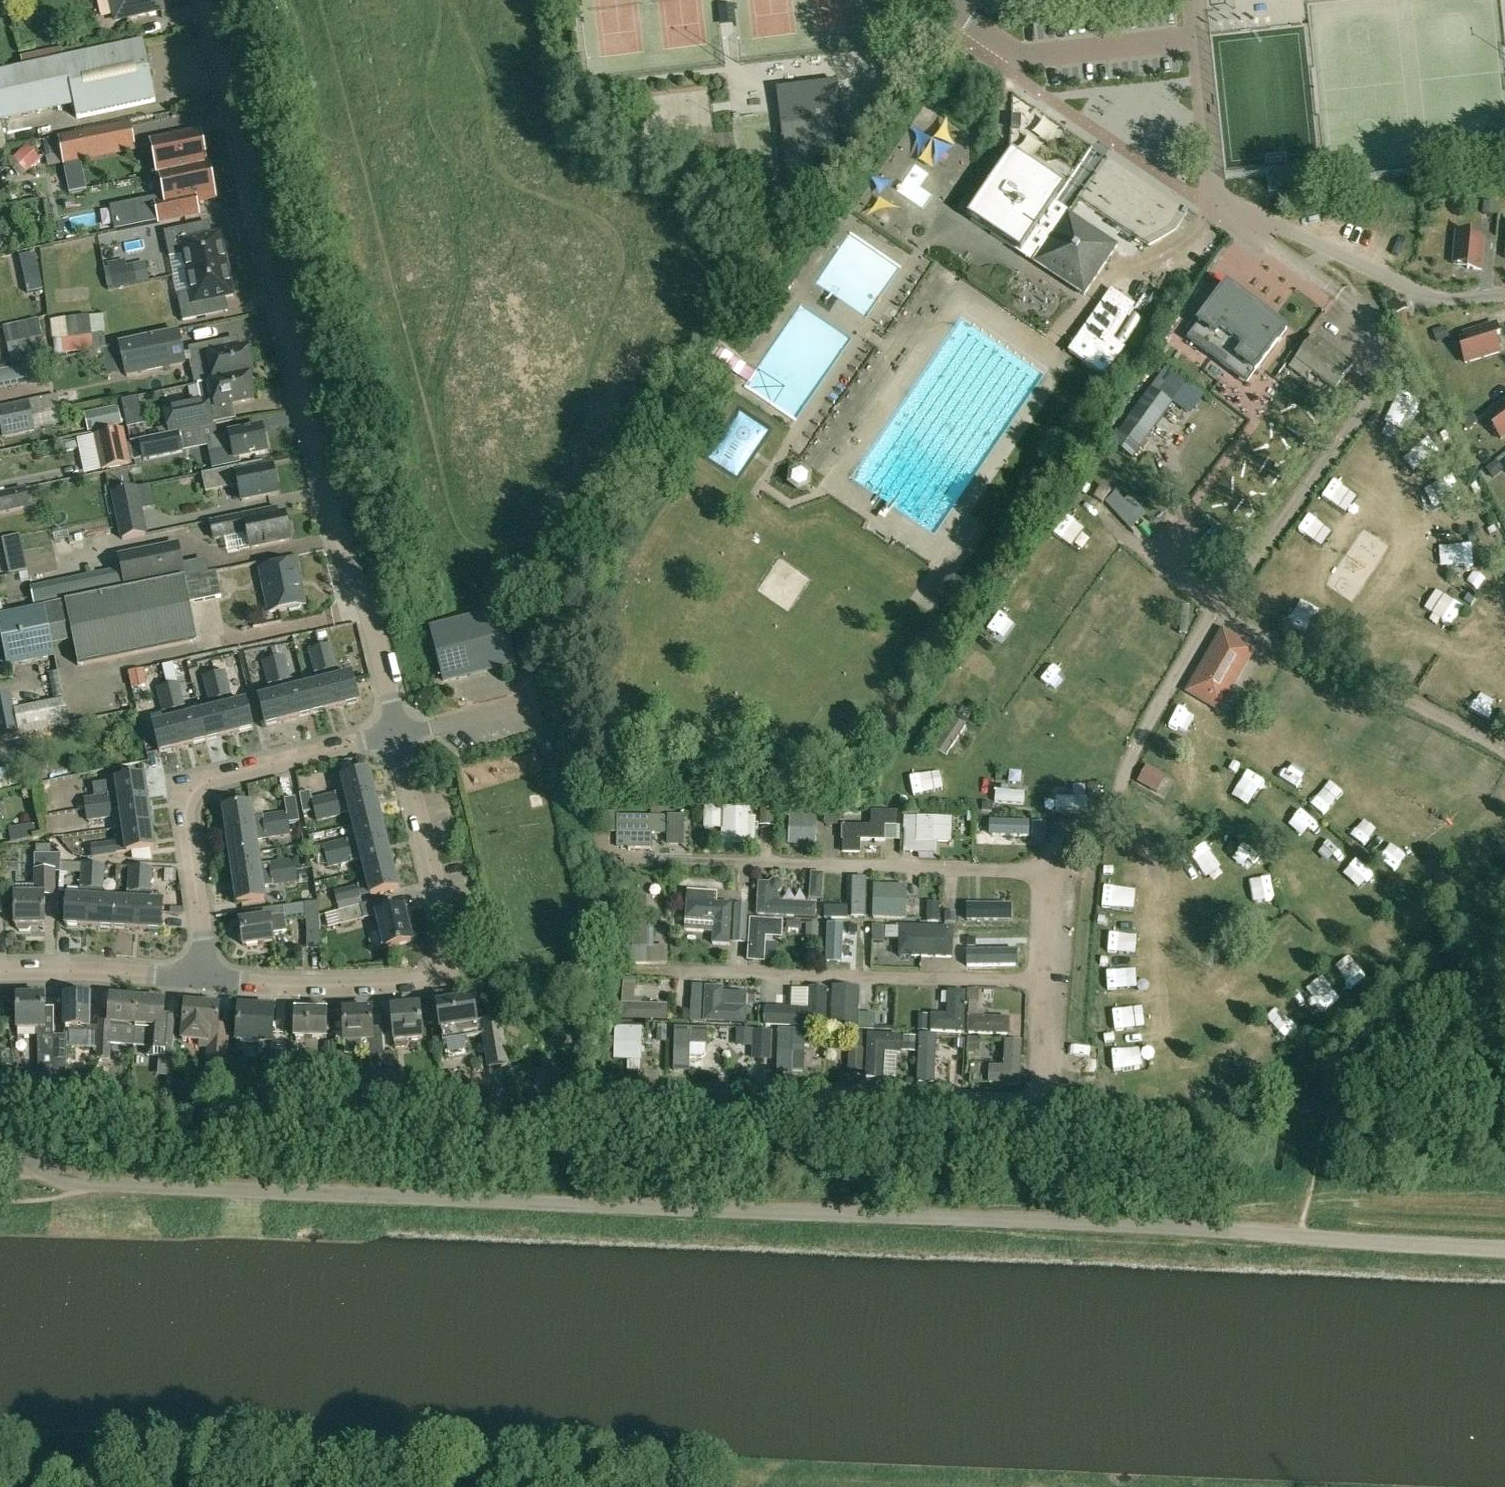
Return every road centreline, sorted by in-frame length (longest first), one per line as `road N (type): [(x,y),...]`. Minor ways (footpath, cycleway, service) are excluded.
road 1 (unclassified): [(1504,1246),(89,1185),(51,1180),(32,1164)]
road 2 (track): [(1218,613),(1282,650),(1236,727),(1203,763),(1204,778),(1217,799),(1362,912),(1168,1055),(1162,832)]
road 3 (residential): [(1060,874),(1075,842),(1115,799),(1142,734),(1377,375),(1369,327),(1338,288),(1249,228)]
road 4 (residential): [(398,731),(369,612),(344,558),(209,0)]
road 5 (residential): [(202,979),(387,986),(439,974),(449,939),(399,735)]
road 6 (residential): [(1050,1093),(611,1081)]
road 7 (residential): [(1060,874),(637,859)]
road 8 (residential): [(1051,981),(659,972),(659,960)]
road 9 (residential): [(202,979),(205,940),(188,793),(364,740)]
road 10 (track): [(1218,613),(1152,566),(1268,397)]
road 11 (residential): [(1249,228),(1278,224),(1434,302),(1504,296)]
road 12 (residential): [(1249,228),(1219,211),(1195,0)]
road 13 (track): [(1377,375),(1401,611)]
road 14 (residential): [(0,973),(202,979)]
road 15 (track): [(1362,912),(1504,797)]
road 16 (track): [(1504,619),(1454,649),(1403,627),(1401,611)]
road 17 (residential): [(525,704),(399,735)]

